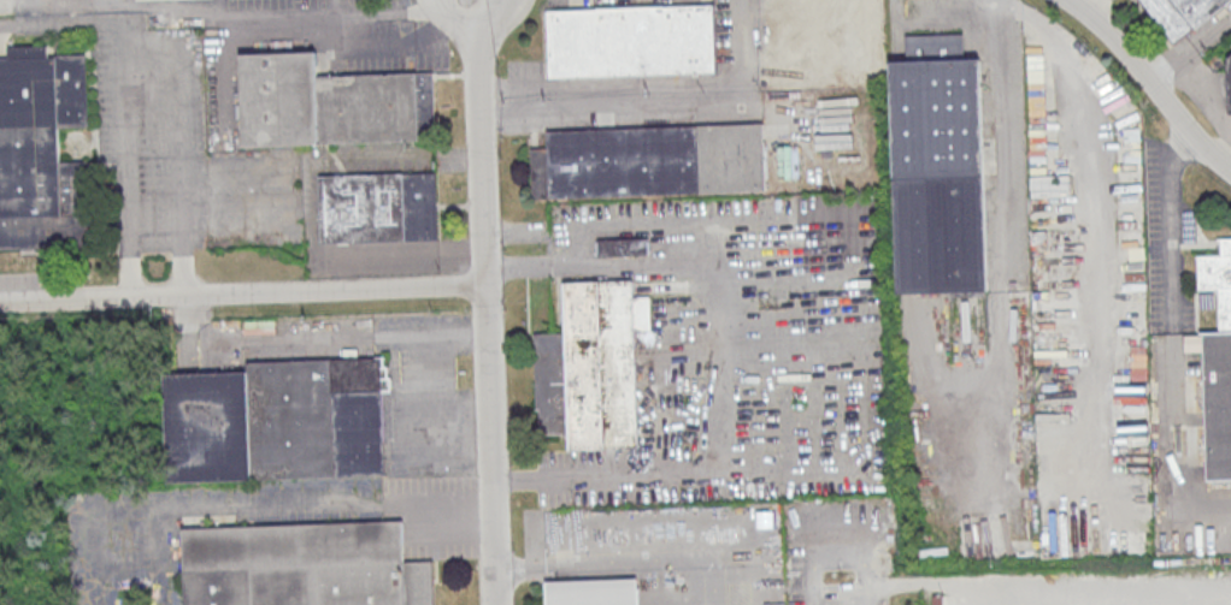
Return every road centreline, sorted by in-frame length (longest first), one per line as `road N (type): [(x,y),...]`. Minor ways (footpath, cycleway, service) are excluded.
road 1 (residential): [(494,604),(476,107),(483,37)]
road 2 (residential): [(483,285),(0,303)]
road 3 (residential): [(1230,173),(1067,0)]

